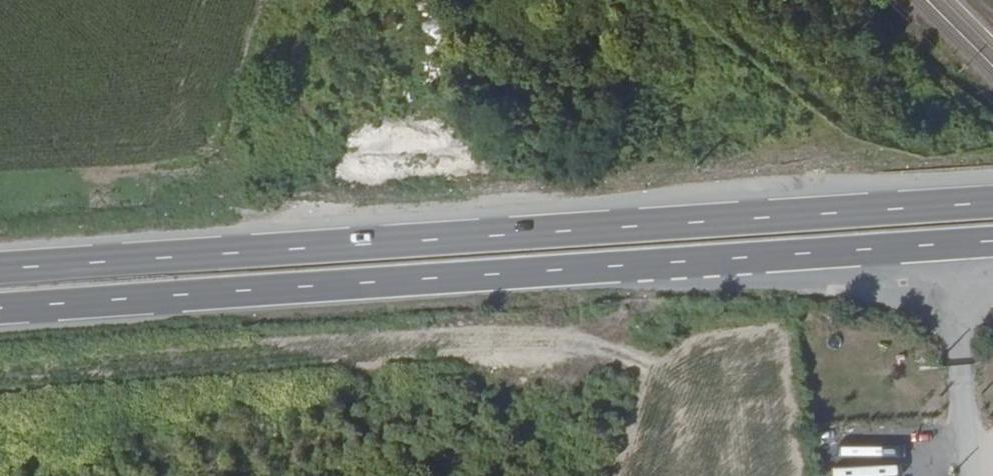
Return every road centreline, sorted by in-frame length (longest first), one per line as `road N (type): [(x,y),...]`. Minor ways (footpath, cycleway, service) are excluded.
road 1 (trunk): [(0,310),(992,242)]
road 2 (trunk): [(992,204),(0,271)]

